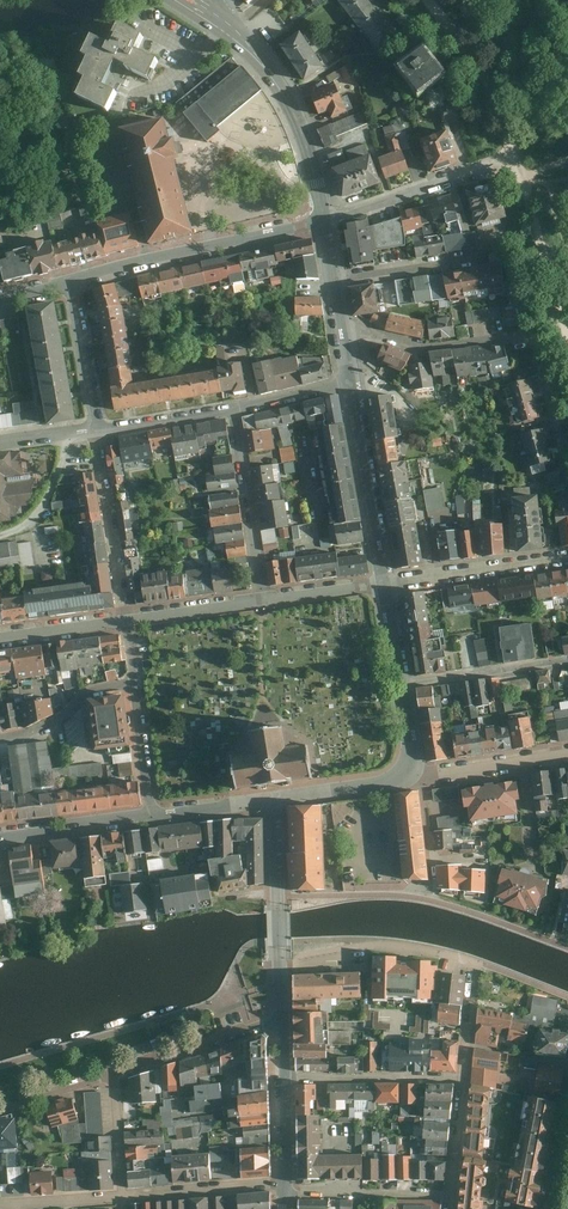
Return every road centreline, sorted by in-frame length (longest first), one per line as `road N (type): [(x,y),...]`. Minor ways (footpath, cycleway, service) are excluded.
road 1 (residential): [(69,281),(324,222)]
road 2 (residential): [(282,1017),(277,800)]
road 3 (residential): [(324,222),(296,115),(237,35)]
road 4 (residential): [(385,583),(351,381)]
road 5 (residential): [(152,818),(126,619)]
road 6 (residential): [(343,336),(368,332),(421,349),(536,334)]
road 7 (residential): [(235,409),(264,601)]
road 8 (residential): [(126,619),(97,431)]
road 9 (residential): [(567,557),(385,583)]
road 10 (residential): [(282,1017),(114,1074)]
road 11 (residential): [(287,1079),(464,1079)]
road 12 (residential): [(485,168),(324,222)]
road 13 (residential): [(401,687),(567,661)]
road 14 (residential): [(285,1195),(452,1195)]
road 15 (residential): [(567,755),(405,775)]
road 16 (residential): [(123,1196),(285,1184)]
road 17 (residential): [(0,838),(152,818)]
road 18 (residential): [(97,431),(69,281)]
road 19 (residential): [(478,257),(335,282)]
road 20 (residential): [(97,431),(235,409)]
road 21 (residential): [(126,619),(264,601)]
road 22 (residential): [(567,469),(536,334)]
road 23 (residential): [(277,800),(384,786),(405,775)]
road 24 (residential): [(0,637),(126,619)]
road 25 (residential): [(152,818),(277,800)]
road 26 (residential): [(544,1208),(567,1086)]
road 27 (residential): [(0,1204),(123,1196)]
road 28 (residential): [(114,1074),(123,1196)]
road 29 (residential): [(264,601),(385,583)]

